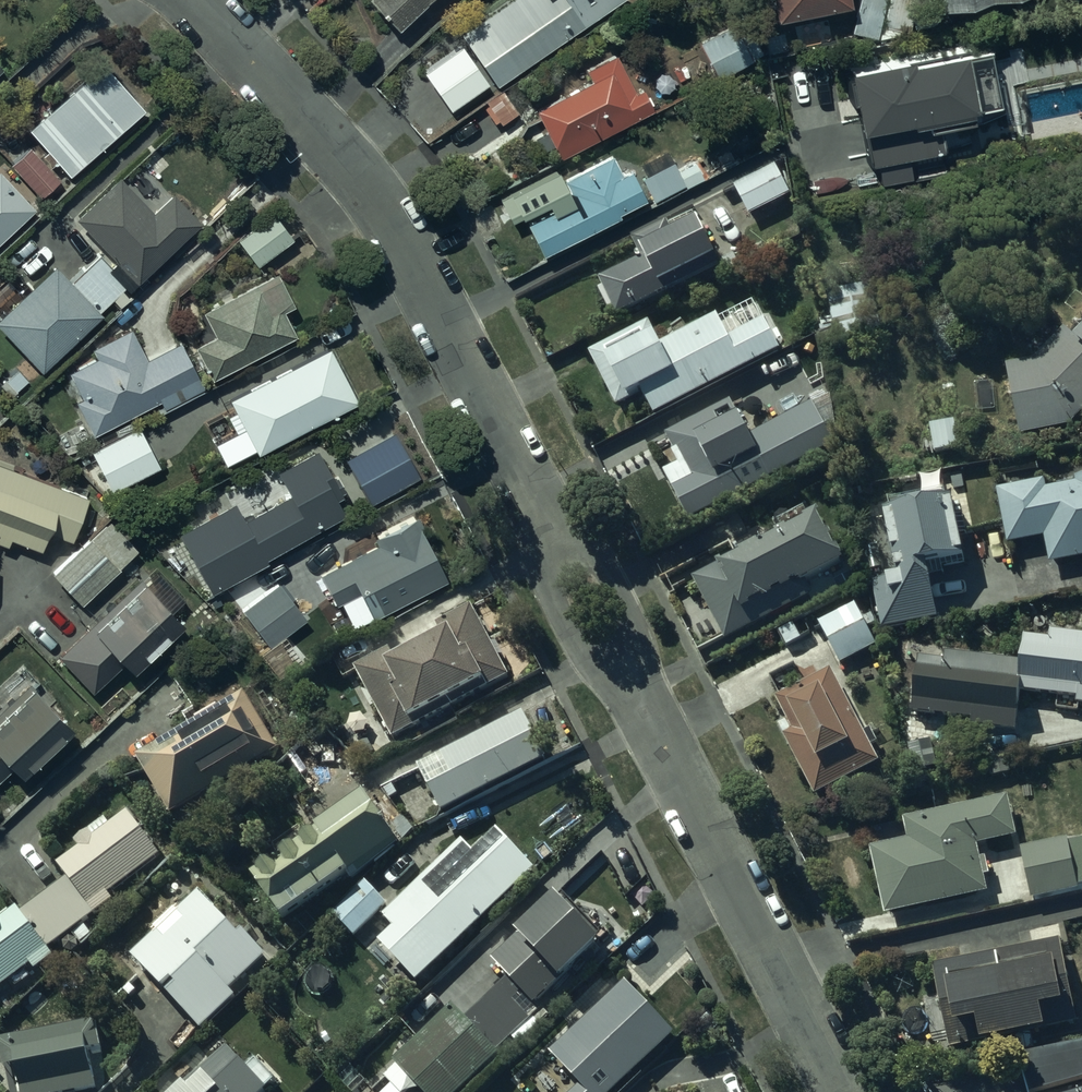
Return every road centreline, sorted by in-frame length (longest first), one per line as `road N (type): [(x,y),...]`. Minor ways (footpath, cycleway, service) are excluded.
road 1 (residential): [(195,0),(373,190),(549,525)]
road 2 (residential): [(636,697),(840,1091)]
road 3 (residential): [(636,697),(577,654),(555,614),(545,570),(549,525)]
road 4 (residential): [(549,525),(600,564),(633,620),(636,697)]

